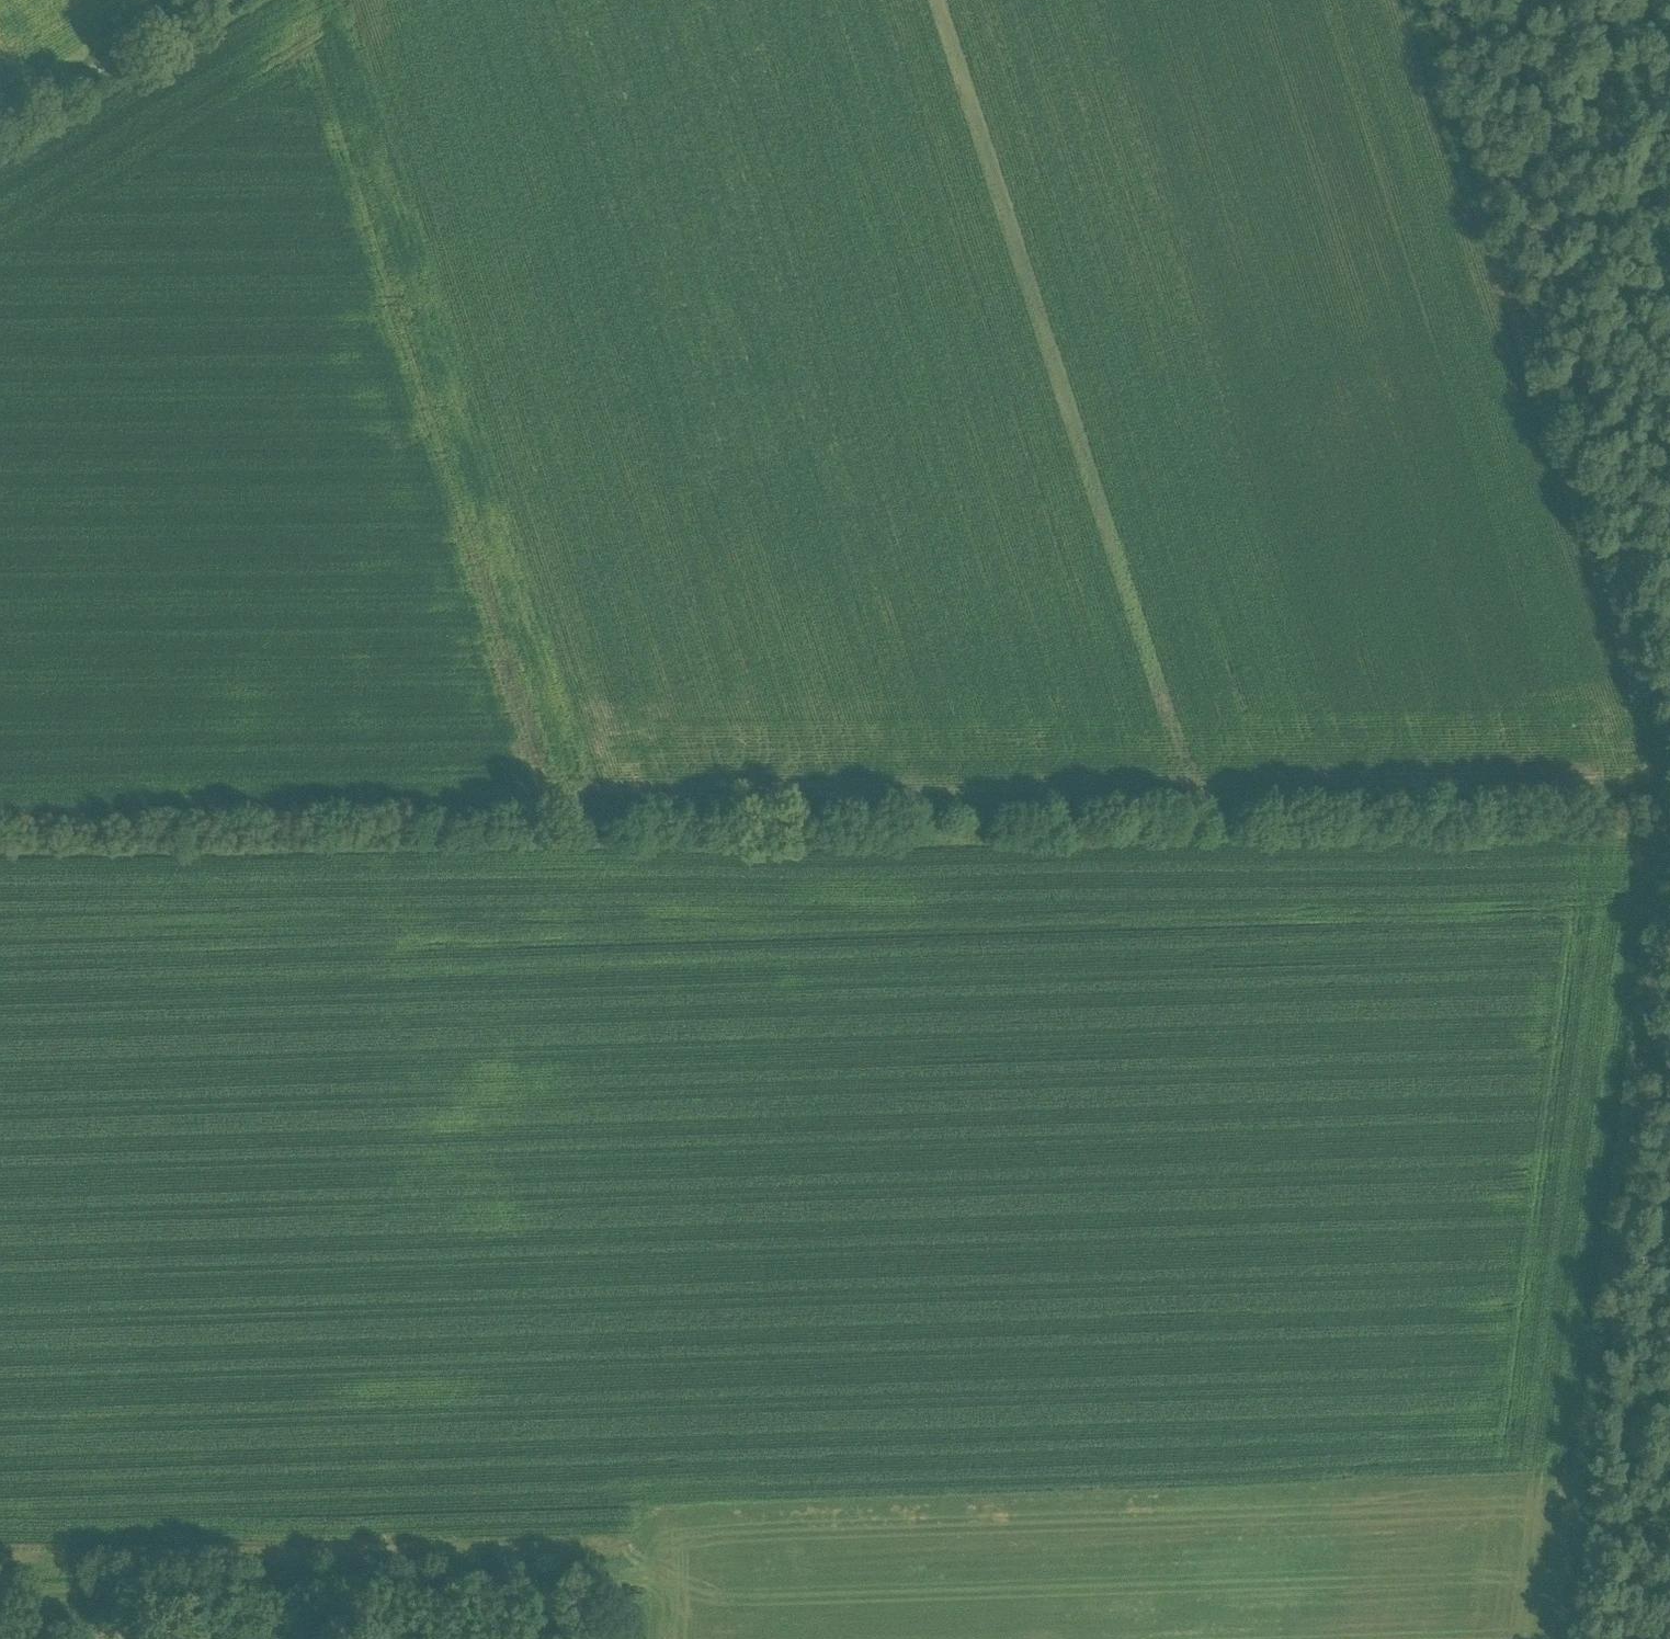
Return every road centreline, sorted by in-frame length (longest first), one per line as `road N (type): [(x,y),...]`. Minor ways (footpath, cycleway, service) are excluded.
road 1 (unclassified): [(216,0),(0,131)]

